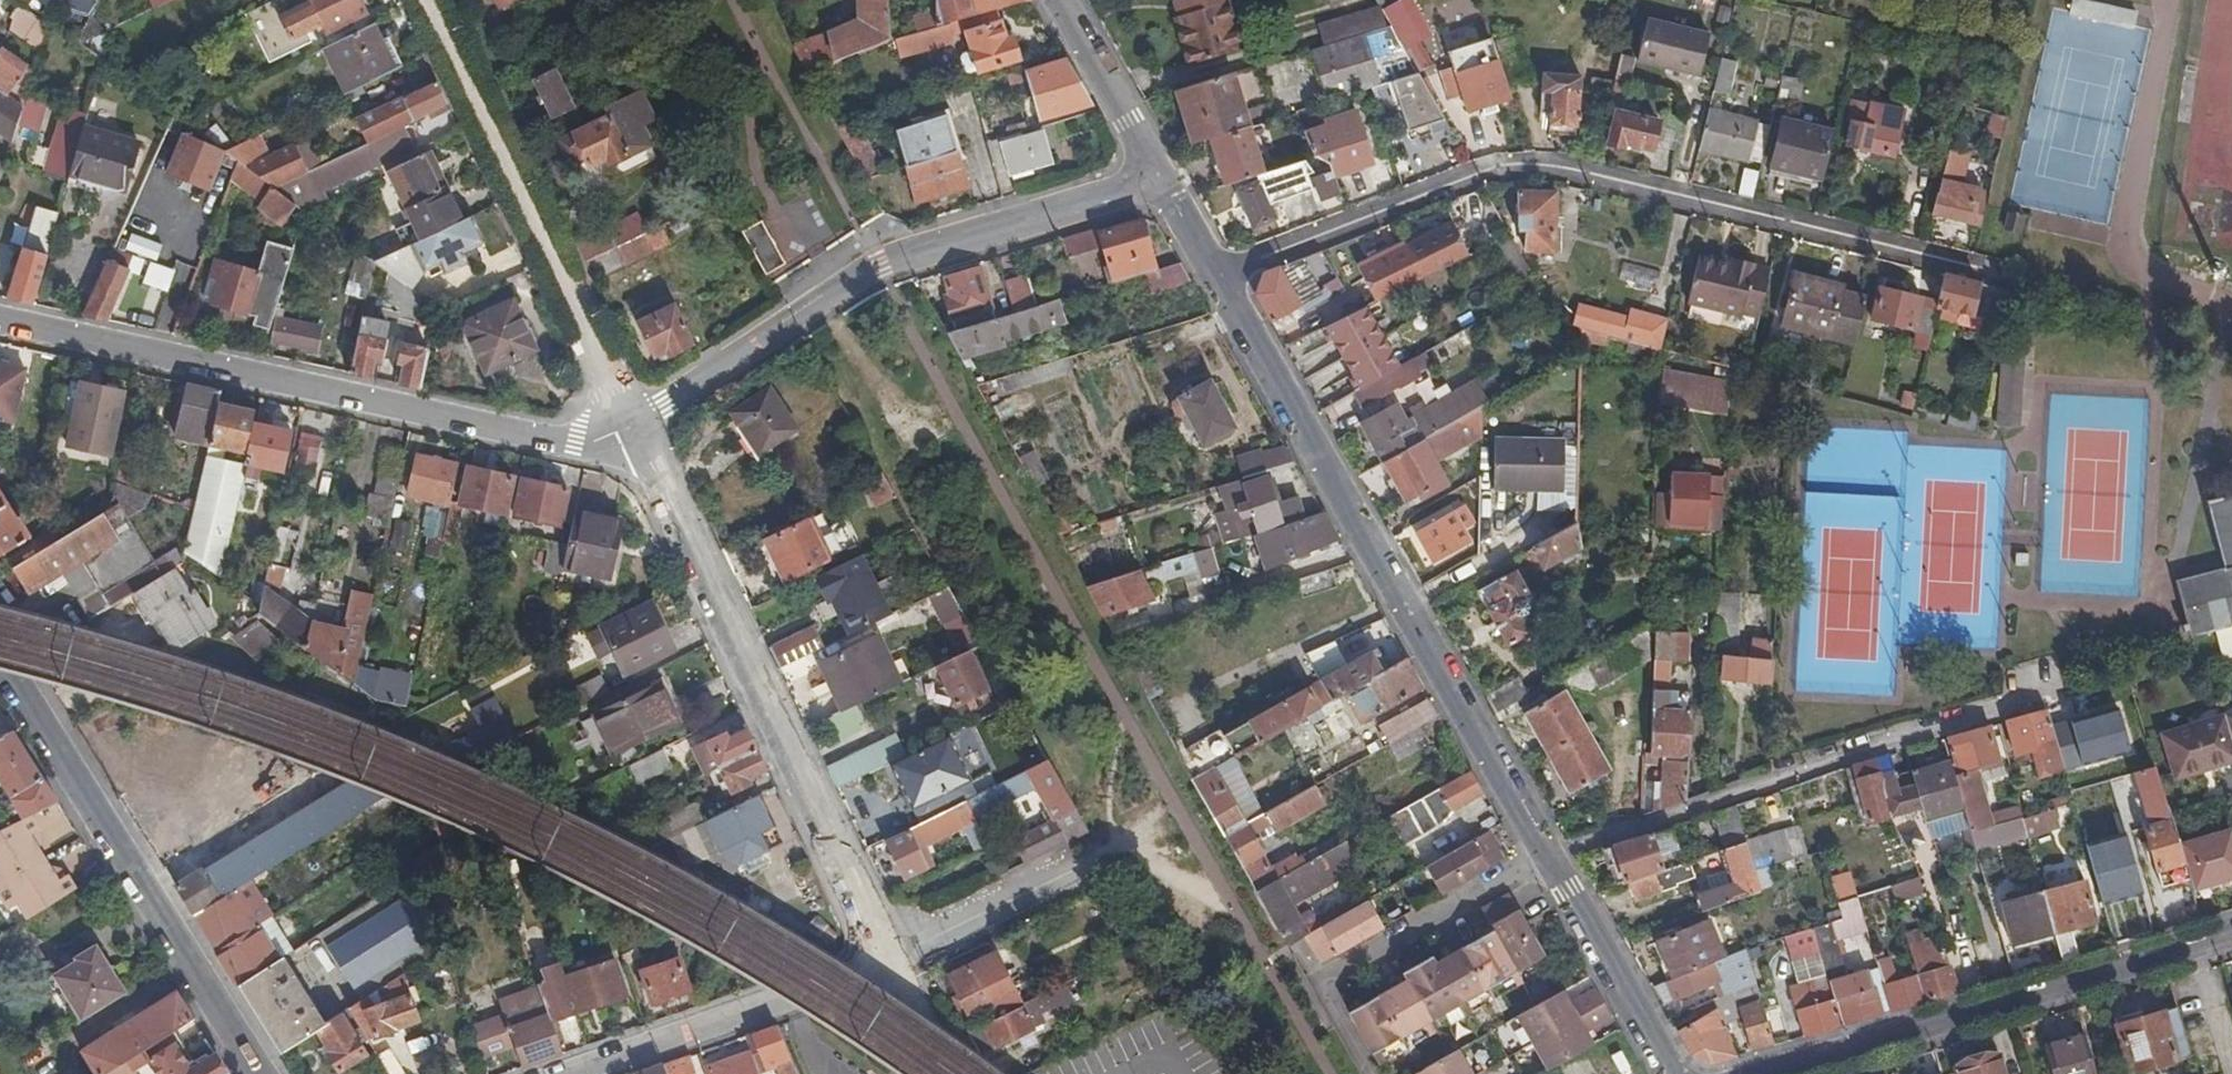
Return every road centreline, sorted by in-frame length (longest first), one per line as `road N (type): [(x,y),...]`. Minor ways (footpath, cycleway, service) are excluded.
road 1 (residential): [(1955,261),(1561,168),(1472,170),(1213,274)]
road 2 (residential): [(1554,858),(1213,274)]
road 3 (residential): [(0,317),(561,440),(630,423)]
road 4 (unclassified): [(630,423),(888,962)]
road 5 (residential): [(630,423),(877,264),(1160,175)]
road 6 (unclassified): [(2055,692),(1869,747),(1554,858)]
road 7 (tertiary): [(0,655),(262,1073)]
road 8 (unclassified): [(630,423),(425,0)]
road 9 (residential): [(1780,1073),(2231,941)]
road 10 (unclassified): [(1378,1073),(1327,986),(1554,858)]
road 11 (residential): [(562,1073),(888,962)]
road 12 (residential): [(1676,1073),(1554,858)]
road 13 (residential): [(1160,175),(1058,0)]
road 14 (unclassified): [(888,962),(943,1073)]

